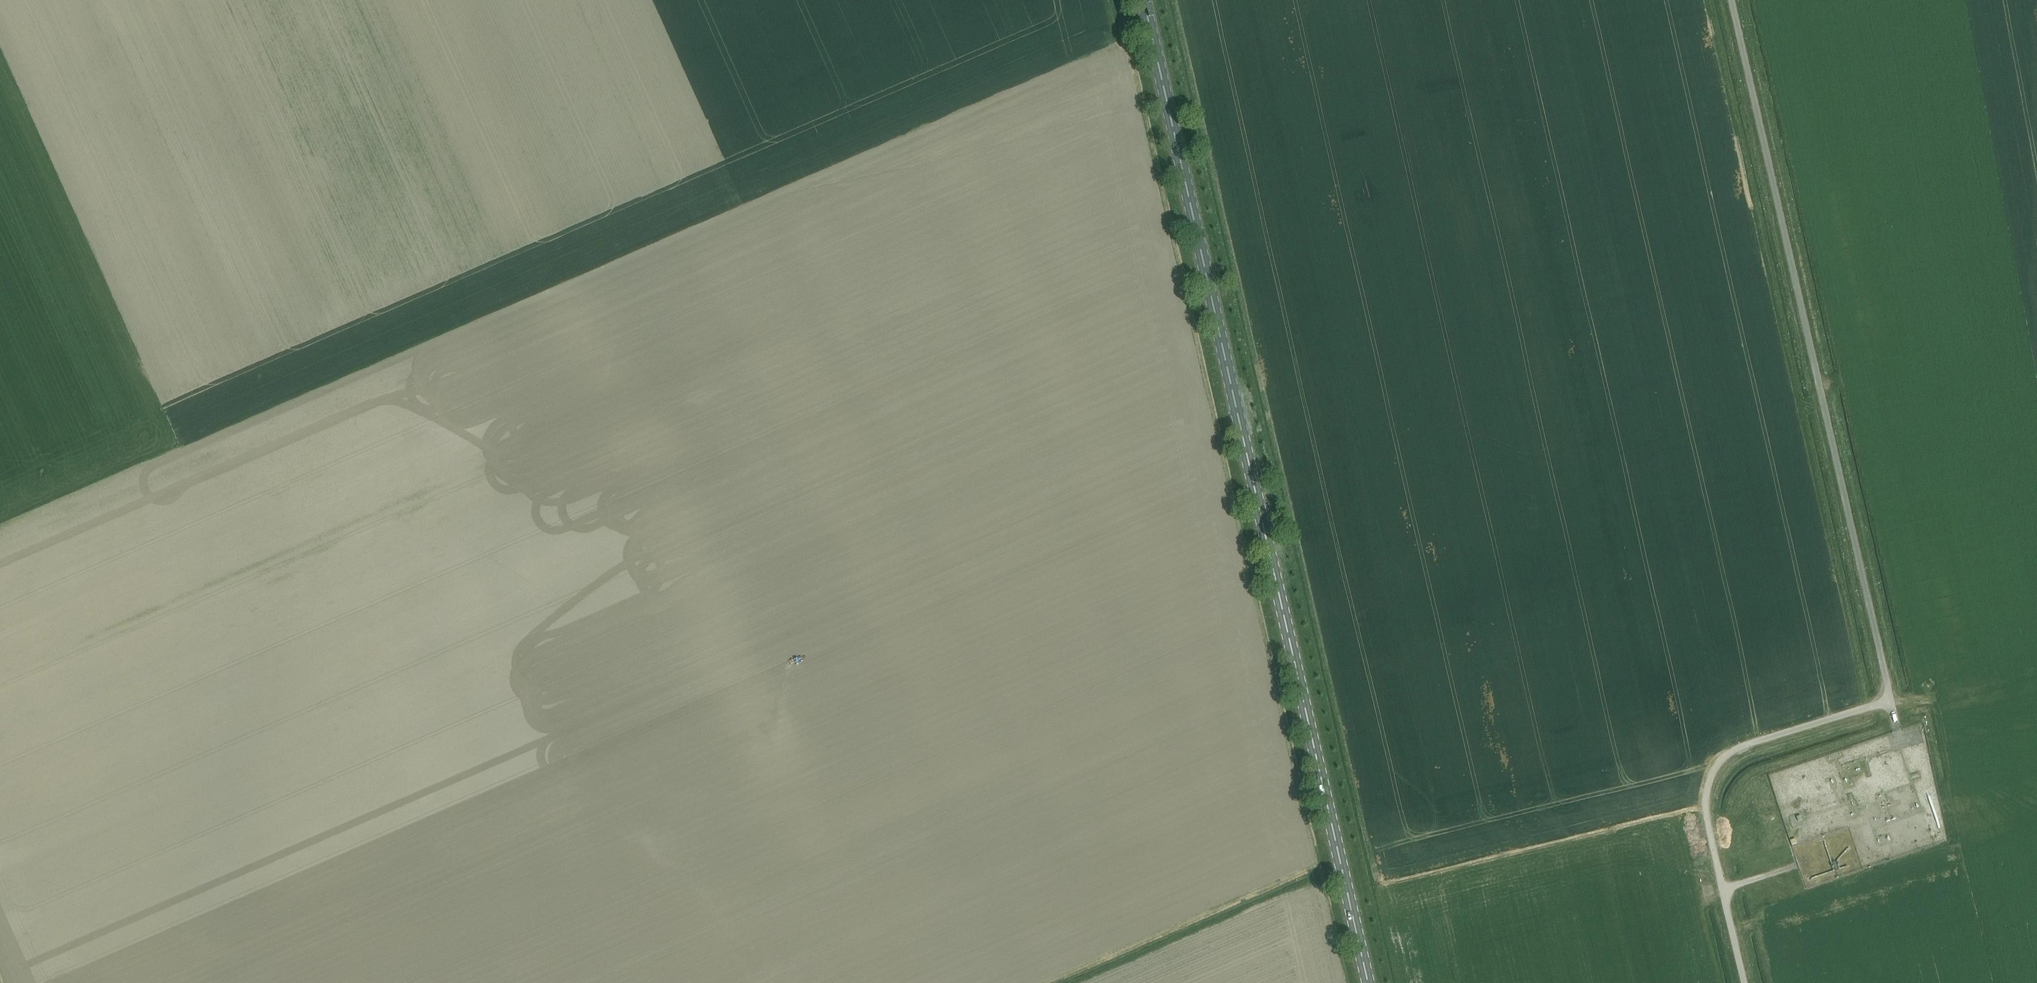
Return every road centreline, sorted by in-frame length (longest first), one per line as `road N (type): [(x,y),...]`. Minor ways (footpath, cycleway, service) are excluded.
road 1 (unclassified): [(1743,982),(1704,811),(1711,775),(1720,759),(1741,748),(1889,706),(1730,0)]
road 2 (primary): [(1365,982),(1144,0)]

